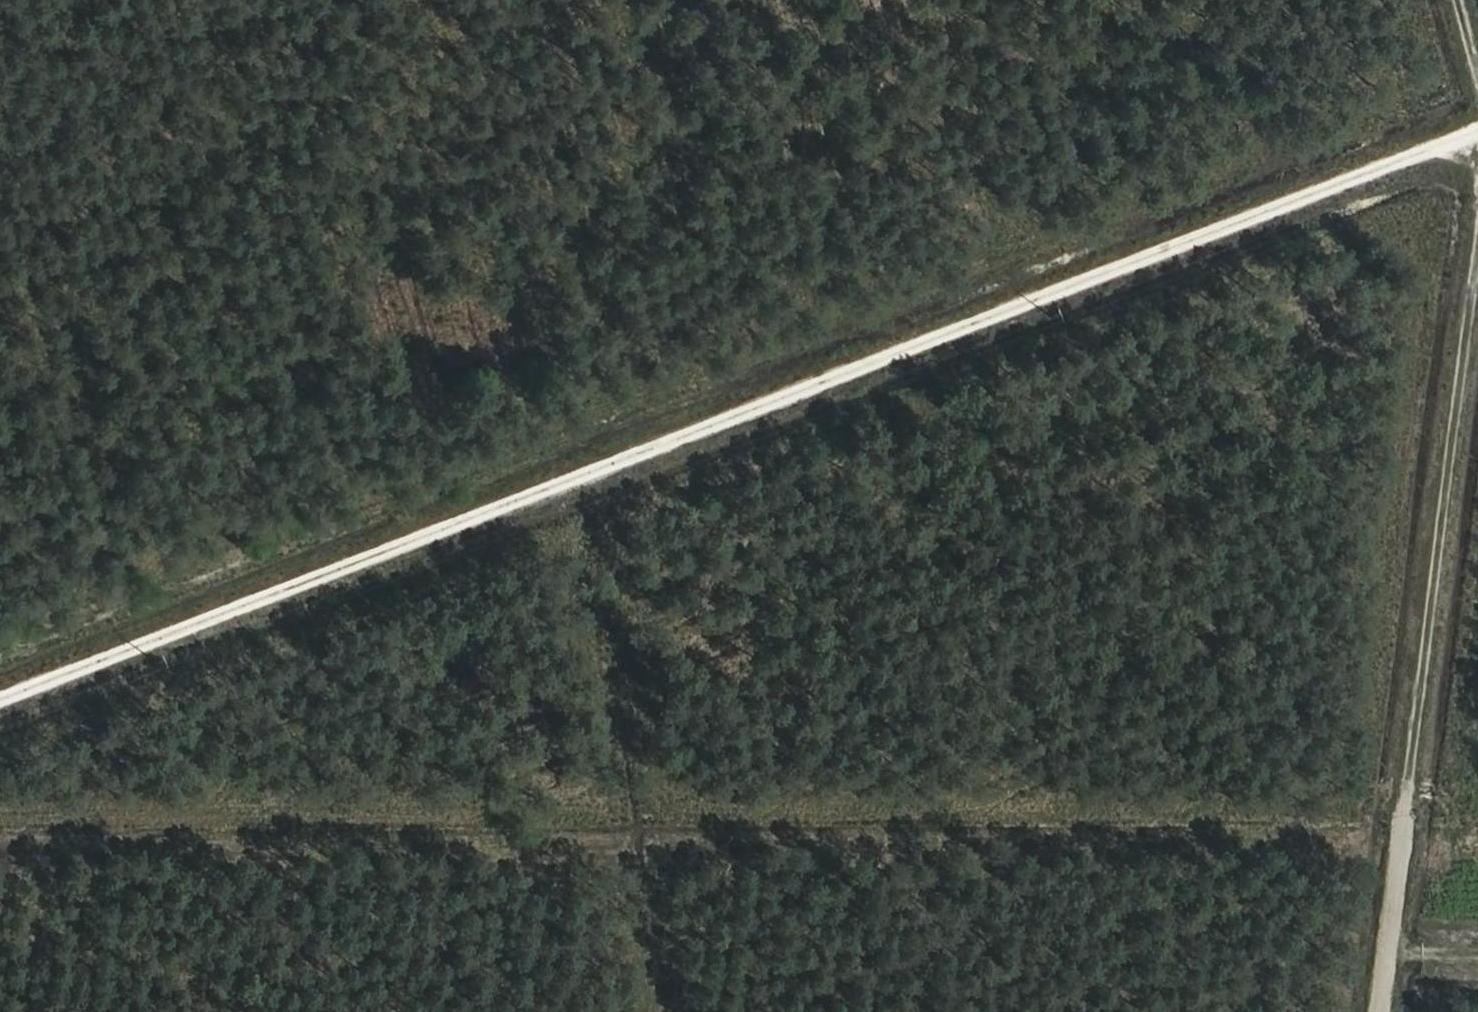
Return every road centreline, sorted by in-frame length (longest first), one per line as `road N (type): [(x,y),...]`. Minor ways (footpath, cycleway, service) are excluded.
road 1 (track): [(0,718),(1477,147)]
road 2 (track): [(1392,1011),(1477,380)]

